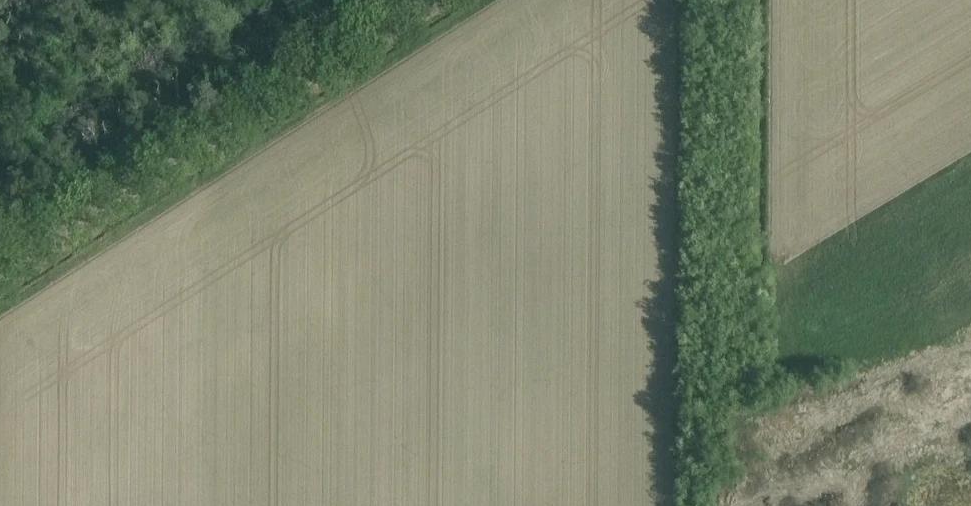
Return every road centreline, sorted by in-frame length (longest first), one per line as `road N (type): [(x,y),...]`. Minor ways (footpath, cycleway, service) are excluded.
road 1 (track): [(0,270),(429,0)]

